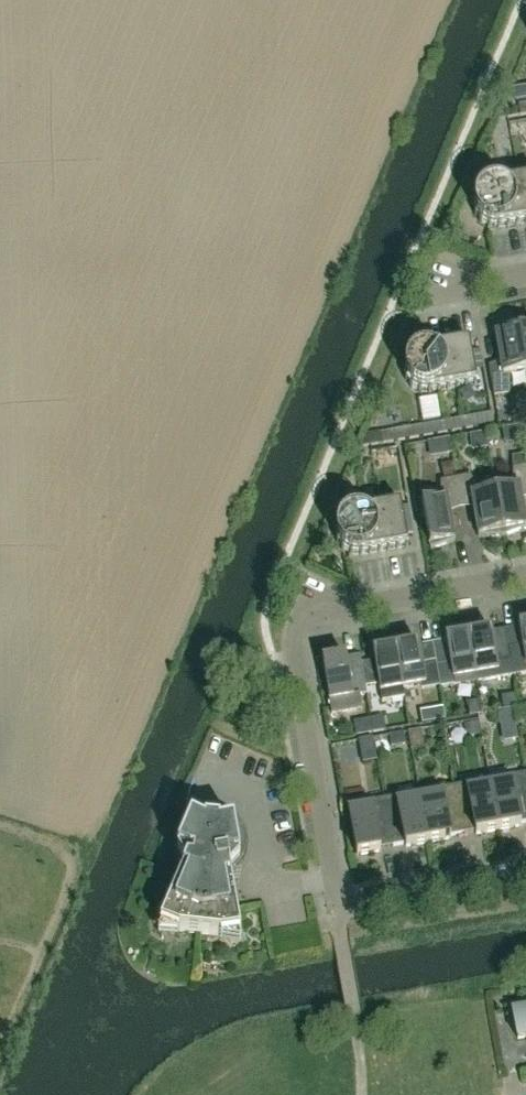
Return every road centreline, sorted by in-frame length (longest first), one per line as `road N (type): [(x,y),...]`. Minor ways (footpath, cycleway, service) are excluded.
road 1 (residential): [(342,909),(290,644),(296,626),(308,613),(525,575)]
road 2 (residential): [(342,909),(525,877)]

